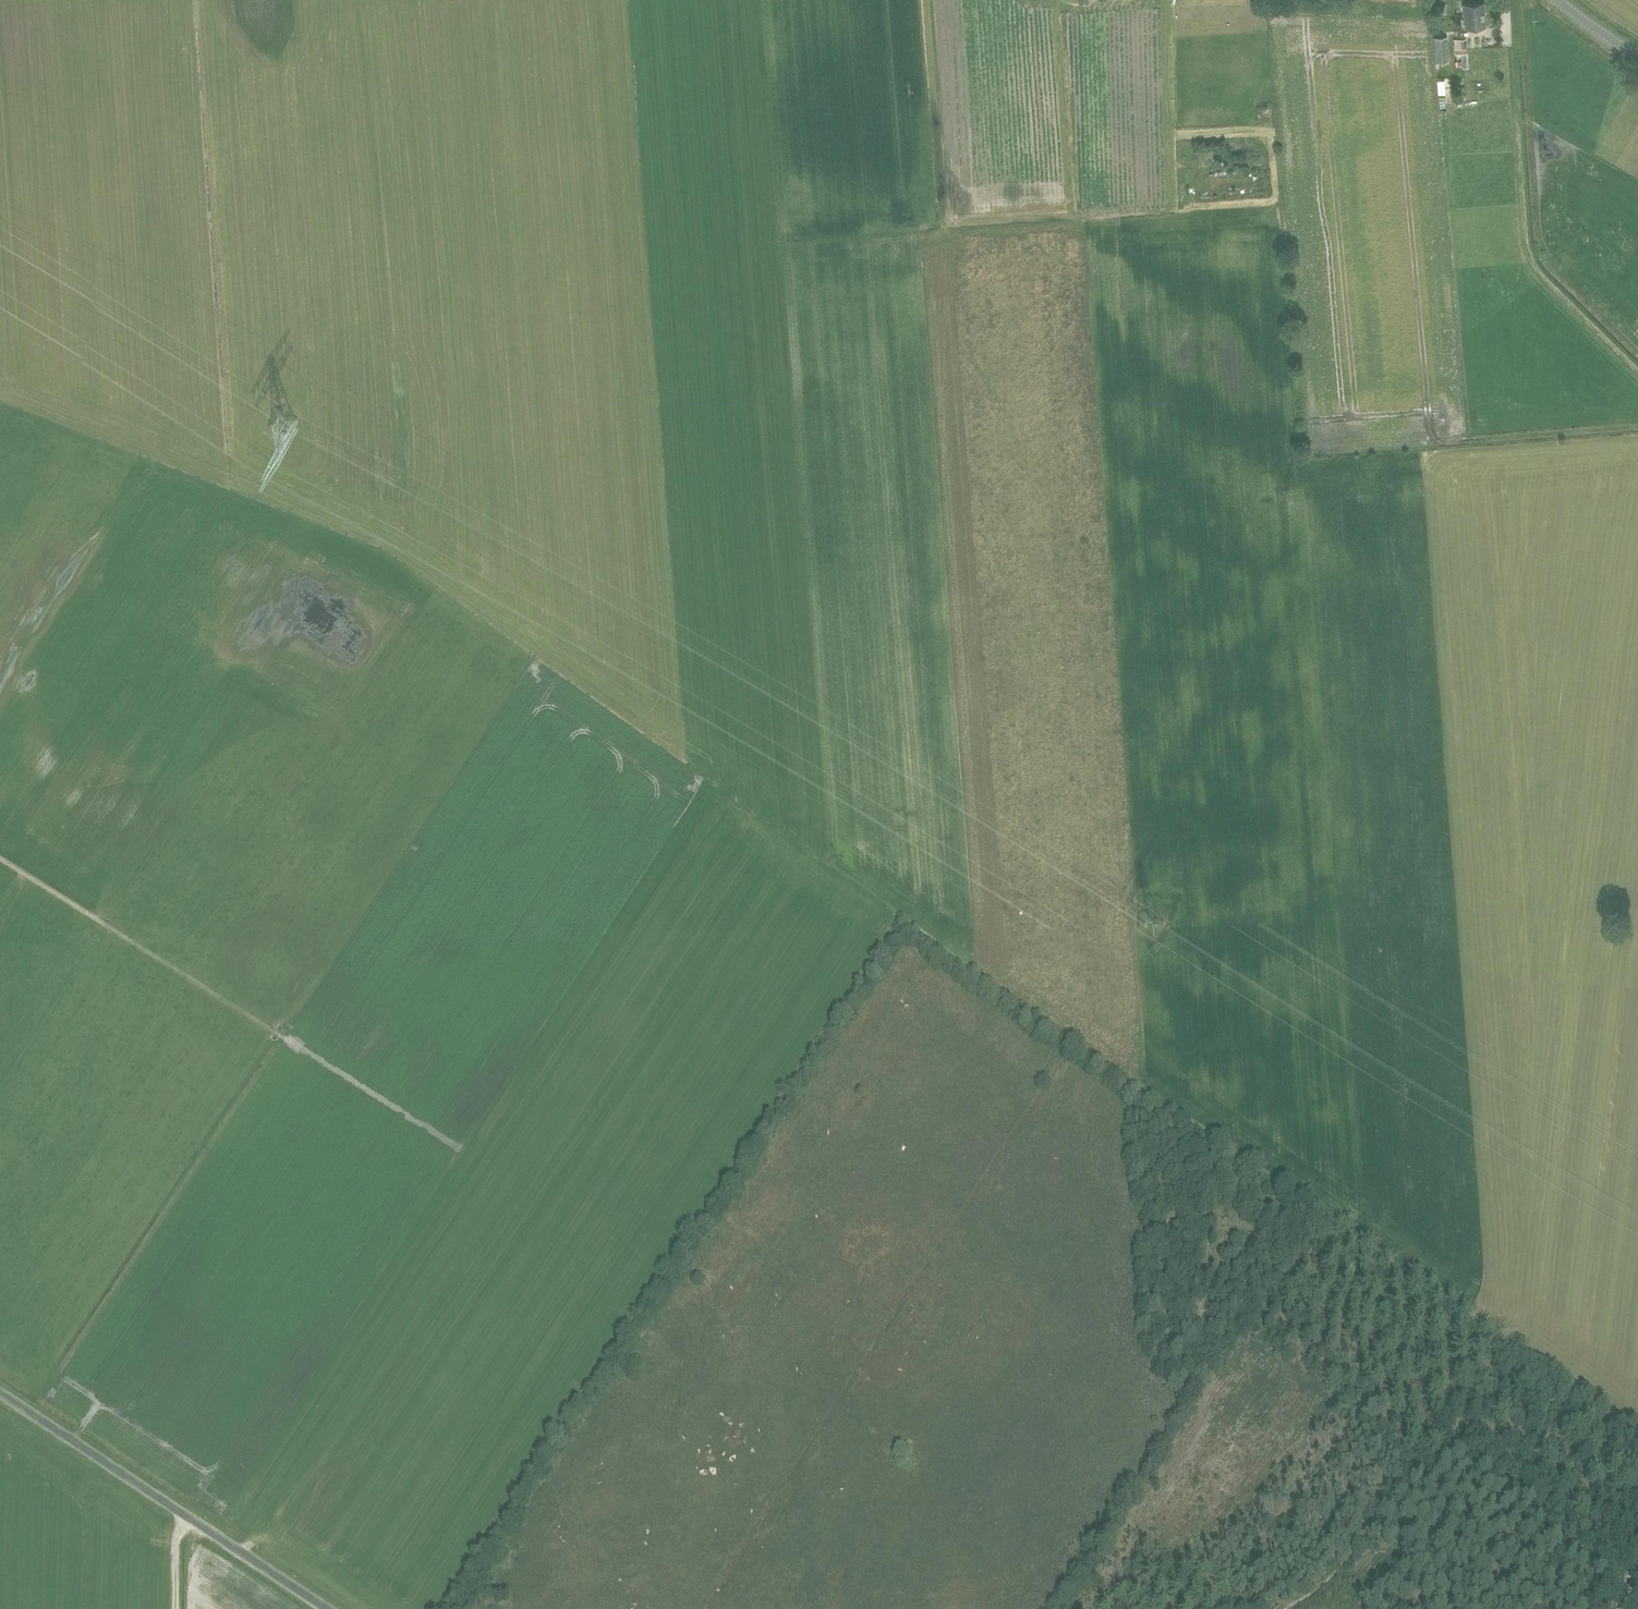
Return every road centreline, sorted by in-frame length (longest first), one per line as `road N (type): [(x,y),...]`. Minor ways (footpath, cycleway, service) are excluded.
road 1 (unclassified): [(322,1608),(0,1395)]

